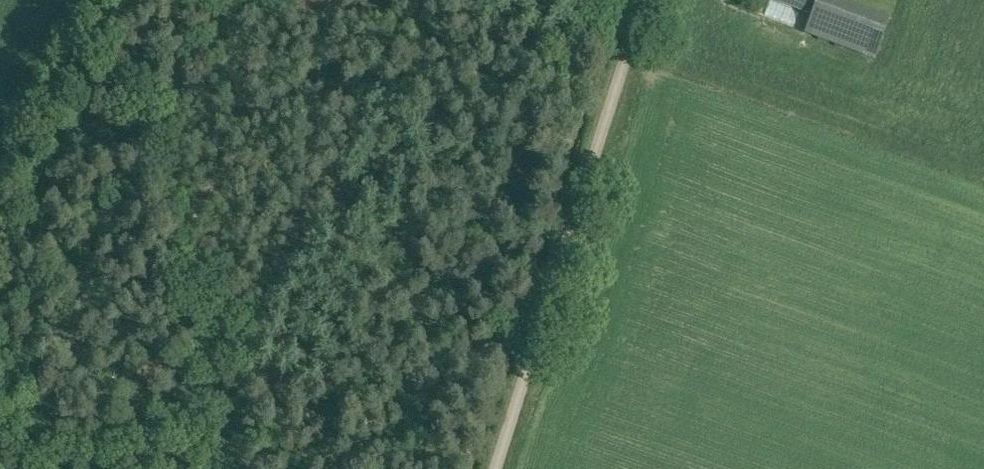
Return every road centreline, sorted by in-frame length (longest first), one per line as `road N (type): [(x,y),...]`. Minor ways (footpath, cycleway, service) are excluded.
road 1 (unclassified): [(497,468),(642,0)]

